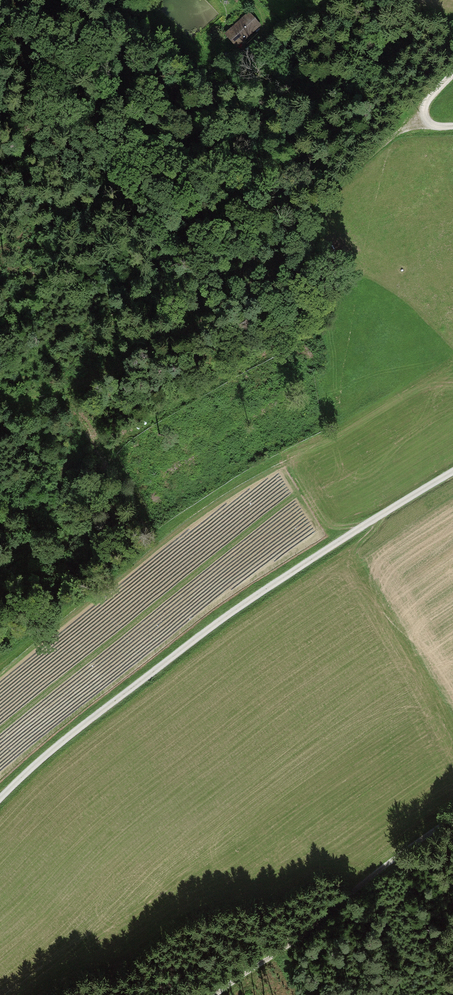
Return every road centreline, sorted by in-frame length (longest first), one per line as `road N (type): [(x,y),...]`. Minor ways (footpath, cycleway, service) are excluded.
road 1 (track): [(452,472),(230,613),(0,798)]
road 2 (track): [(215,994),(452,819)]
road 3 (track): [(314,226),(320,207),(394,134),(433,125)]

